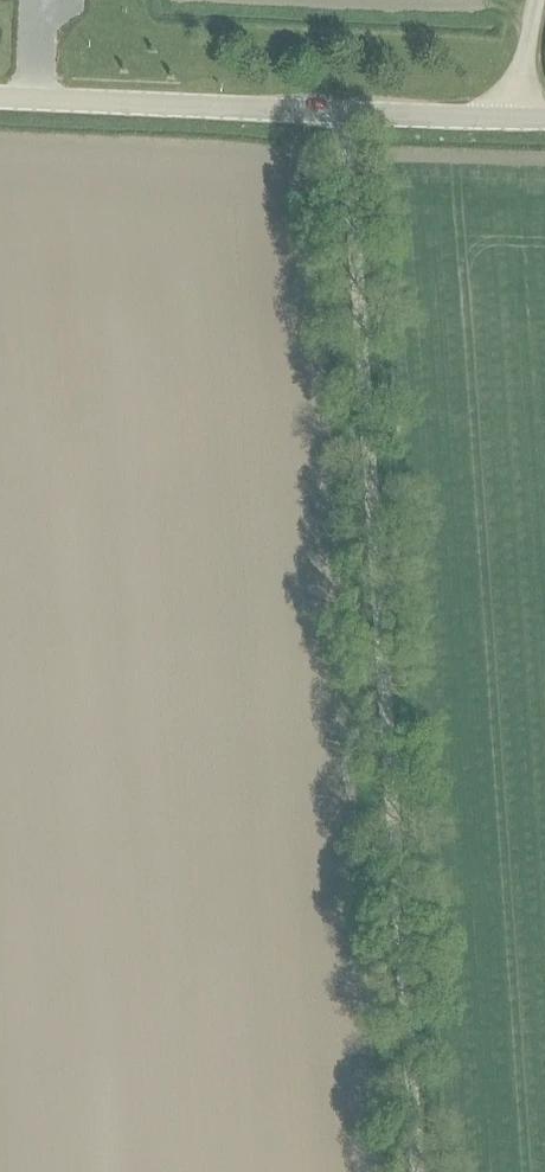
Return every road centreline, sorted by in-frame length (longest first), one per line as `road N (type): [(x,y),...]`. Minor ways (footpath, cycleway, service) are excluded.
road 1 (tertiary): [(0,103),(510,122)]
road 2 (unclassified): [(510,122),(535,0)]

